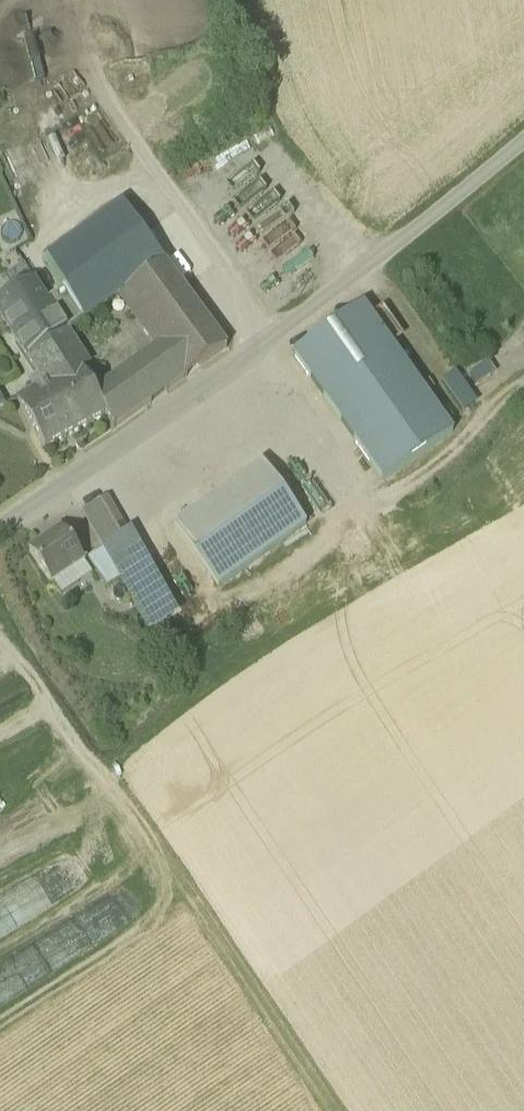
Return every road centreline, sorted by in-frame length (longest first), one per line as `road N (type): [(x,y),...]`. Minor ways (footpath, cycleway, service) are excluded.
road 1 (unclassified): [(0,521),(397,248),(523,141)]

